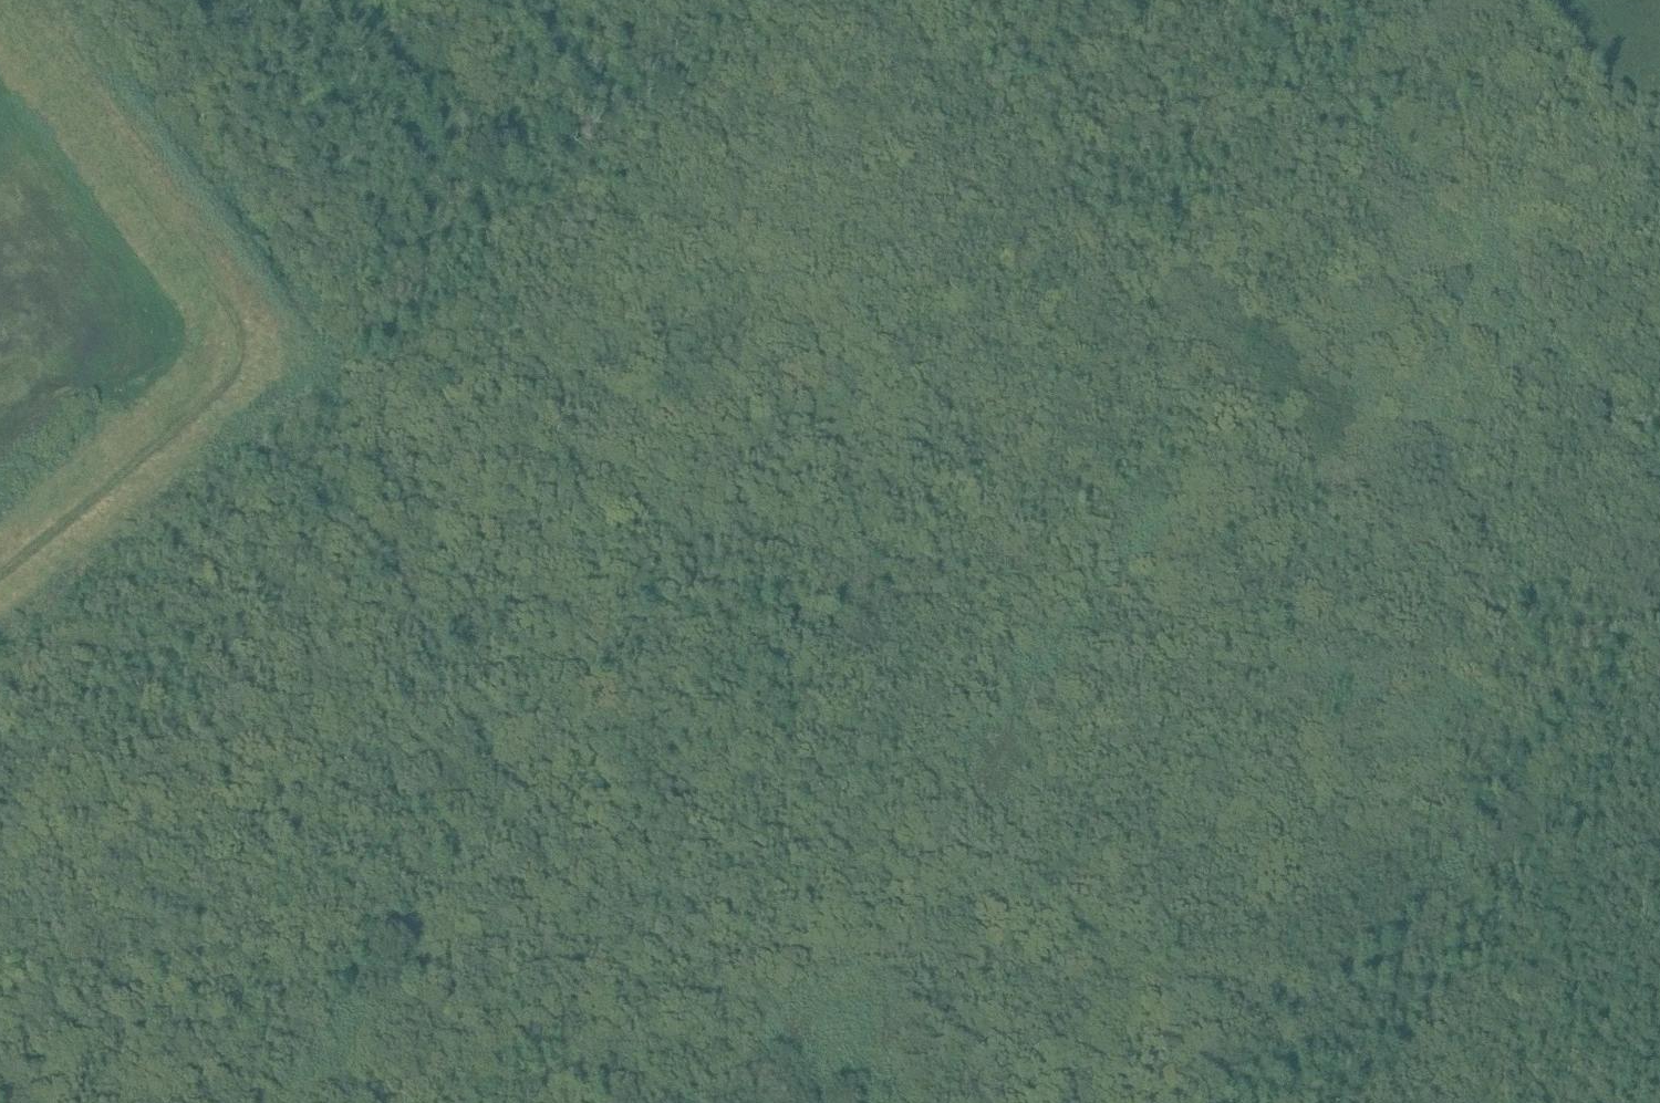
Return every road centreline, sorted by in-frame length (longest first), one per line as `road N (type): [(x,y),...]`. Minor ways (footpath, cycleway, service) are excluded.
road 1 (track): [(0,9),(101,124),(235,337),(223,369),(0,557)]

